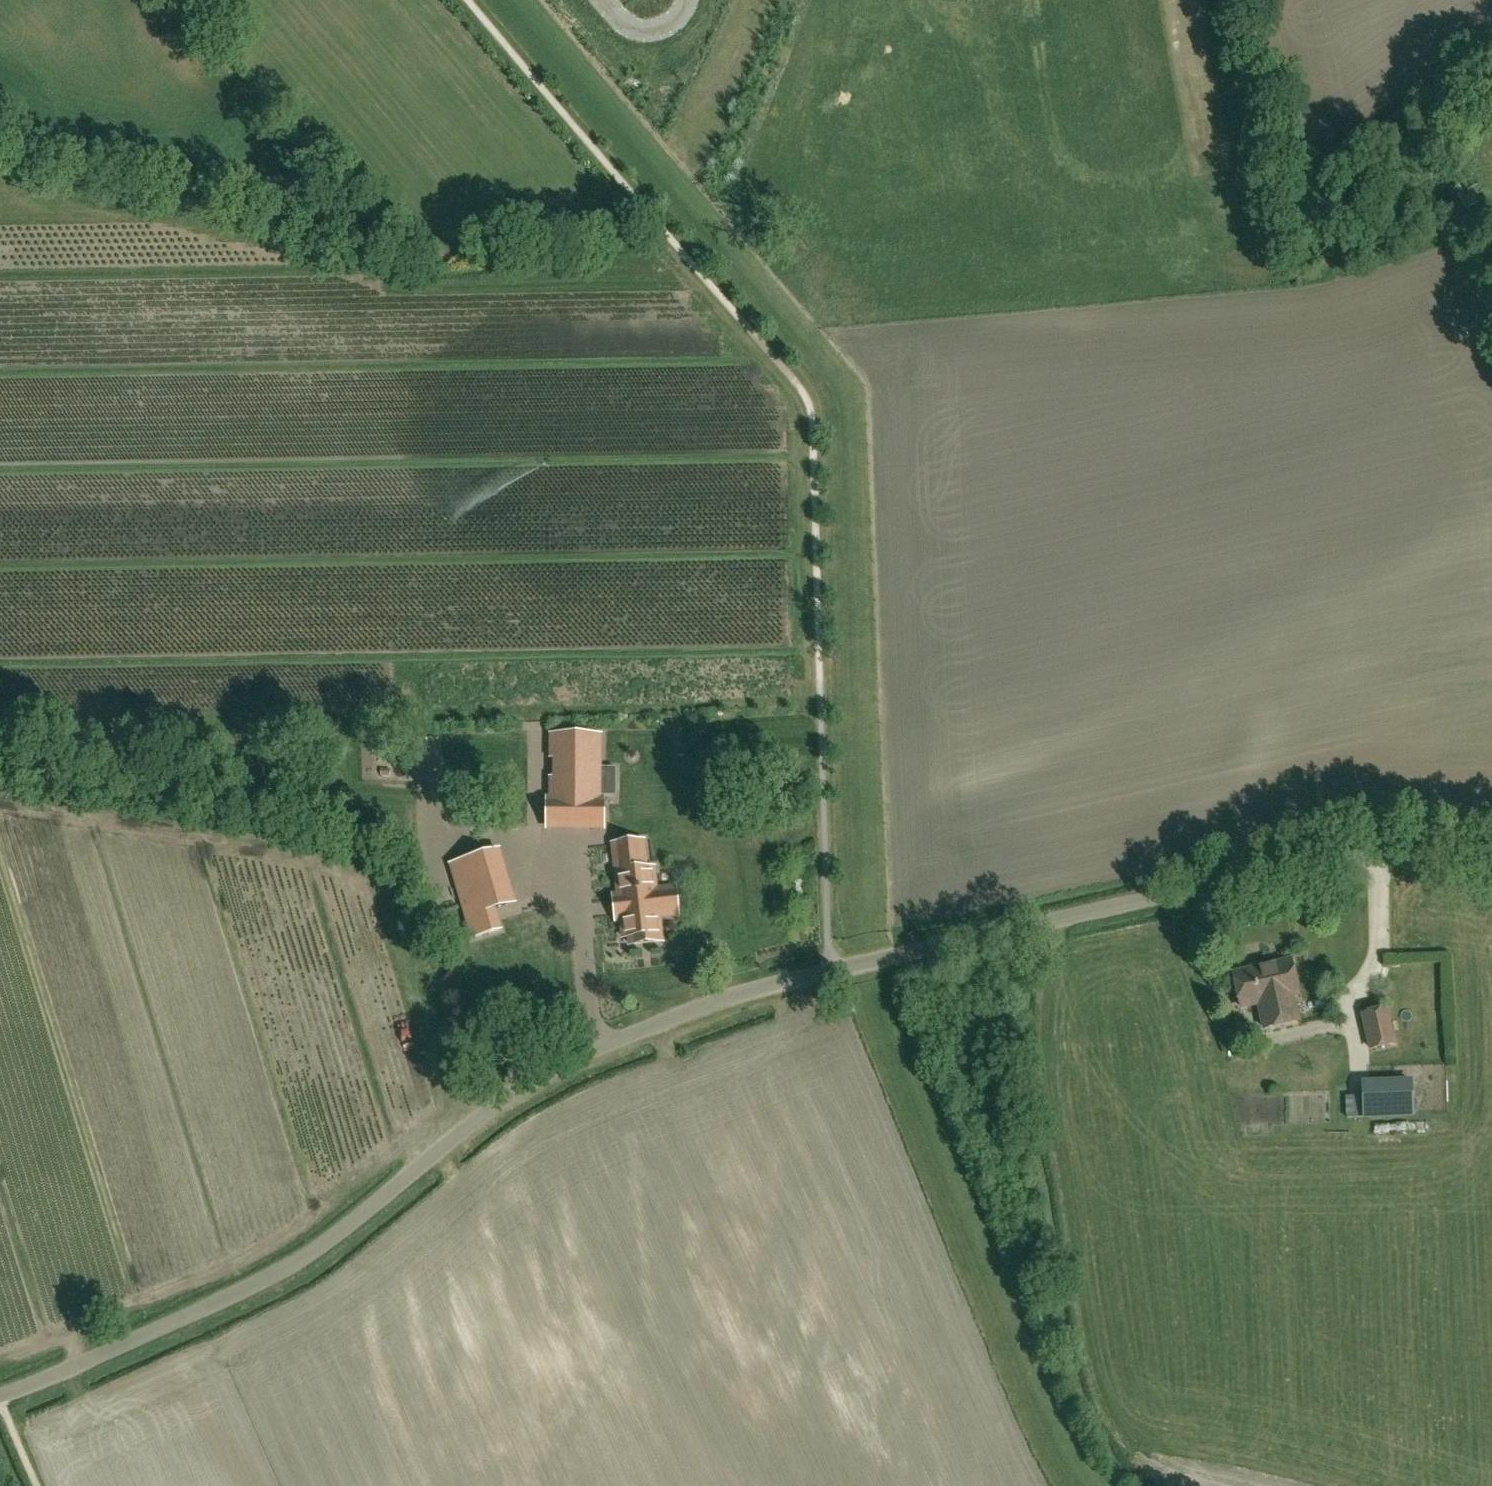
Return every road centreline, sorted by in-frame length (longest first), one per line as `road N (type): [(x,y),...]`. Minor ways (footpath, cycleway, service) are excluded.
road 1 (unclassified): [(0,1398),(267,1281),(342,1232),(495,1106),(723,1000),(1321,864),(1372,855),(1491,857)]

